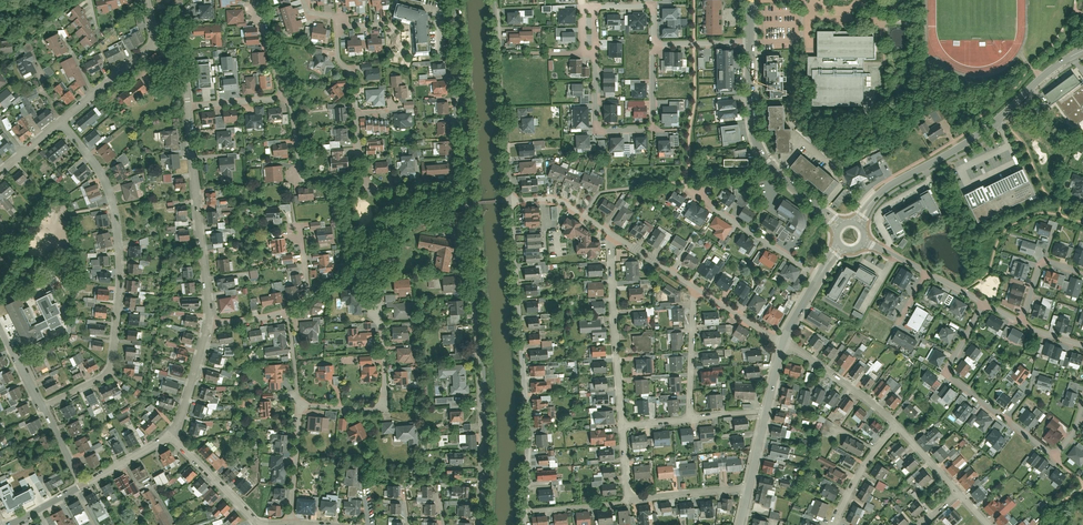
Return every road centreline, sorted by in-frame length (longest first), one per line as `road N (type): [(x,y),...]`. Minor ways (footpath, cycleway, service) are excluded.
road 1 (residential): [(61,122),(106,181),(122,269),(113,369),(43,407)]
road 2 (residential): [(468,184),(478,303),(478,524)]
road 3 (residential): [(514,197),(523,524)]
road 4 (residential): [(291,523),(302,407),(372,410),(382,403),(377,308)]
road 5 (tertiary): [(1082,50),(975,136),(879,193),(857,223)]
road 6 (residential): [(984,302),(950,377),(1049,453),(1071,438),(1082,406)]
road 7 (residential): [(840,227),(758,146),(750,42)]
road 8 (residential): [(208,321),(189,107)]
road 9 (residential): [(597,53),(597,124),(603,131),(649,129),(659,44)]
road 10 (residential): [(497,0),(514,197)]
road 11 (residential): [(624,426),(616,236)]
road 12 (residential): [(749,489),(636,499),(628,490),(624,426)]
road 13 (residential): [(455,0),(468,184)]
road 14 (residential): [(468,184),(367,183),(356,113)]
road 15 (residential): [(208,321),(288,309),(303,299),(294,227)]
road 16 (residential): [(781,341),(899,425)]
road 17 (residential): [(820,276),(700,196)]
road 18 (residential): [(864,240),(984,302)]
road 19 (residential): [(693,418),(694,285)]
road 20 (residential): [(61,122),(160,40)]
road 21 (residential): [(259,524),(173,433)]

